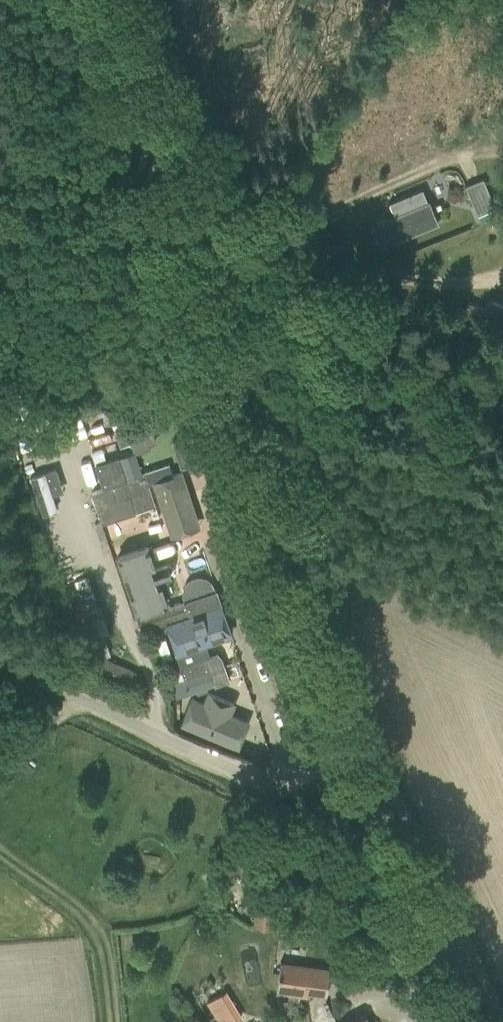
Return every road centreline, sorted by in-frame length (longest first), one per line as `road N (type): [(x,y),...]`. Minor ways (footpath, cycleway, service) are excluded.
road 1 (tertiary): [(345,762),(246,496),(110,0)]
road 2 (unclassified): [(345,762),(303,776),(237,770),(0,662)]
road 3 (tertiary): [(471,1021),(345,762)]

